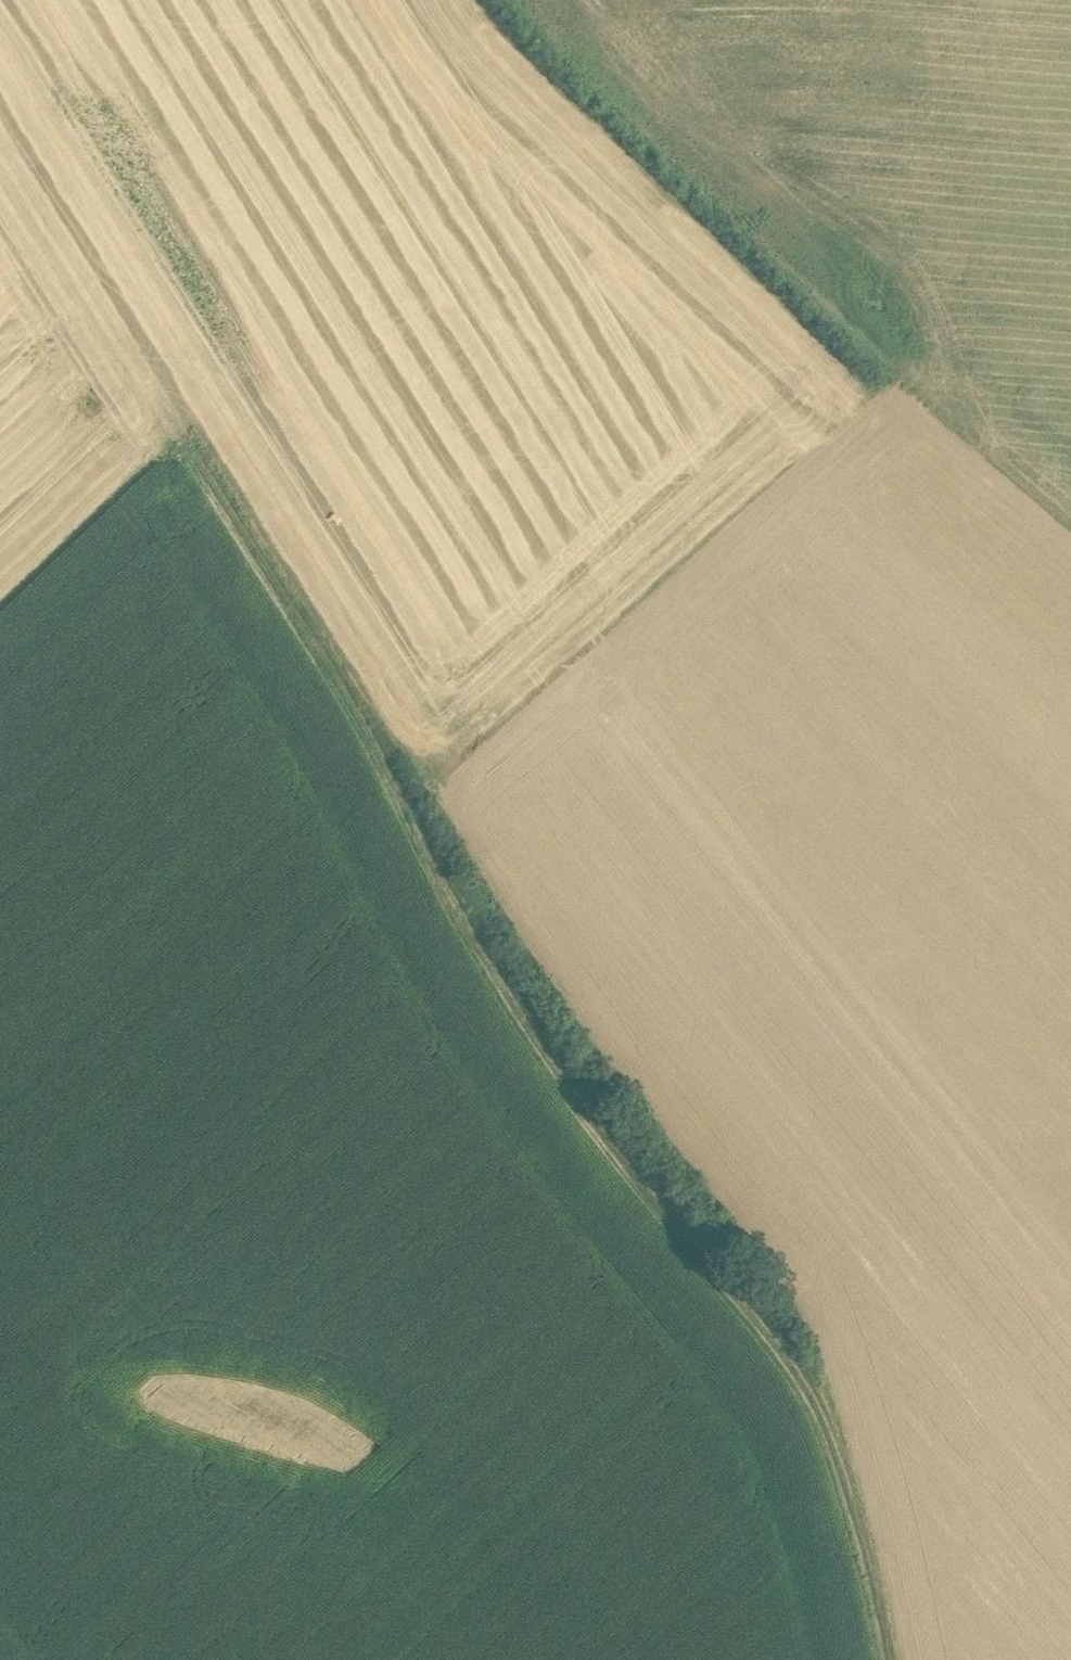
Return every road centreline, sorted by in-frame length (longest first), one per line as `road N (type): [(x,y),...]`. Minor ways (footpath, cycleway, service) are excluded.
road 1 (track): [(183,446),(325,662),(518,1018),(768,1335),(819,1416),(857,1521),(891,1659)]

